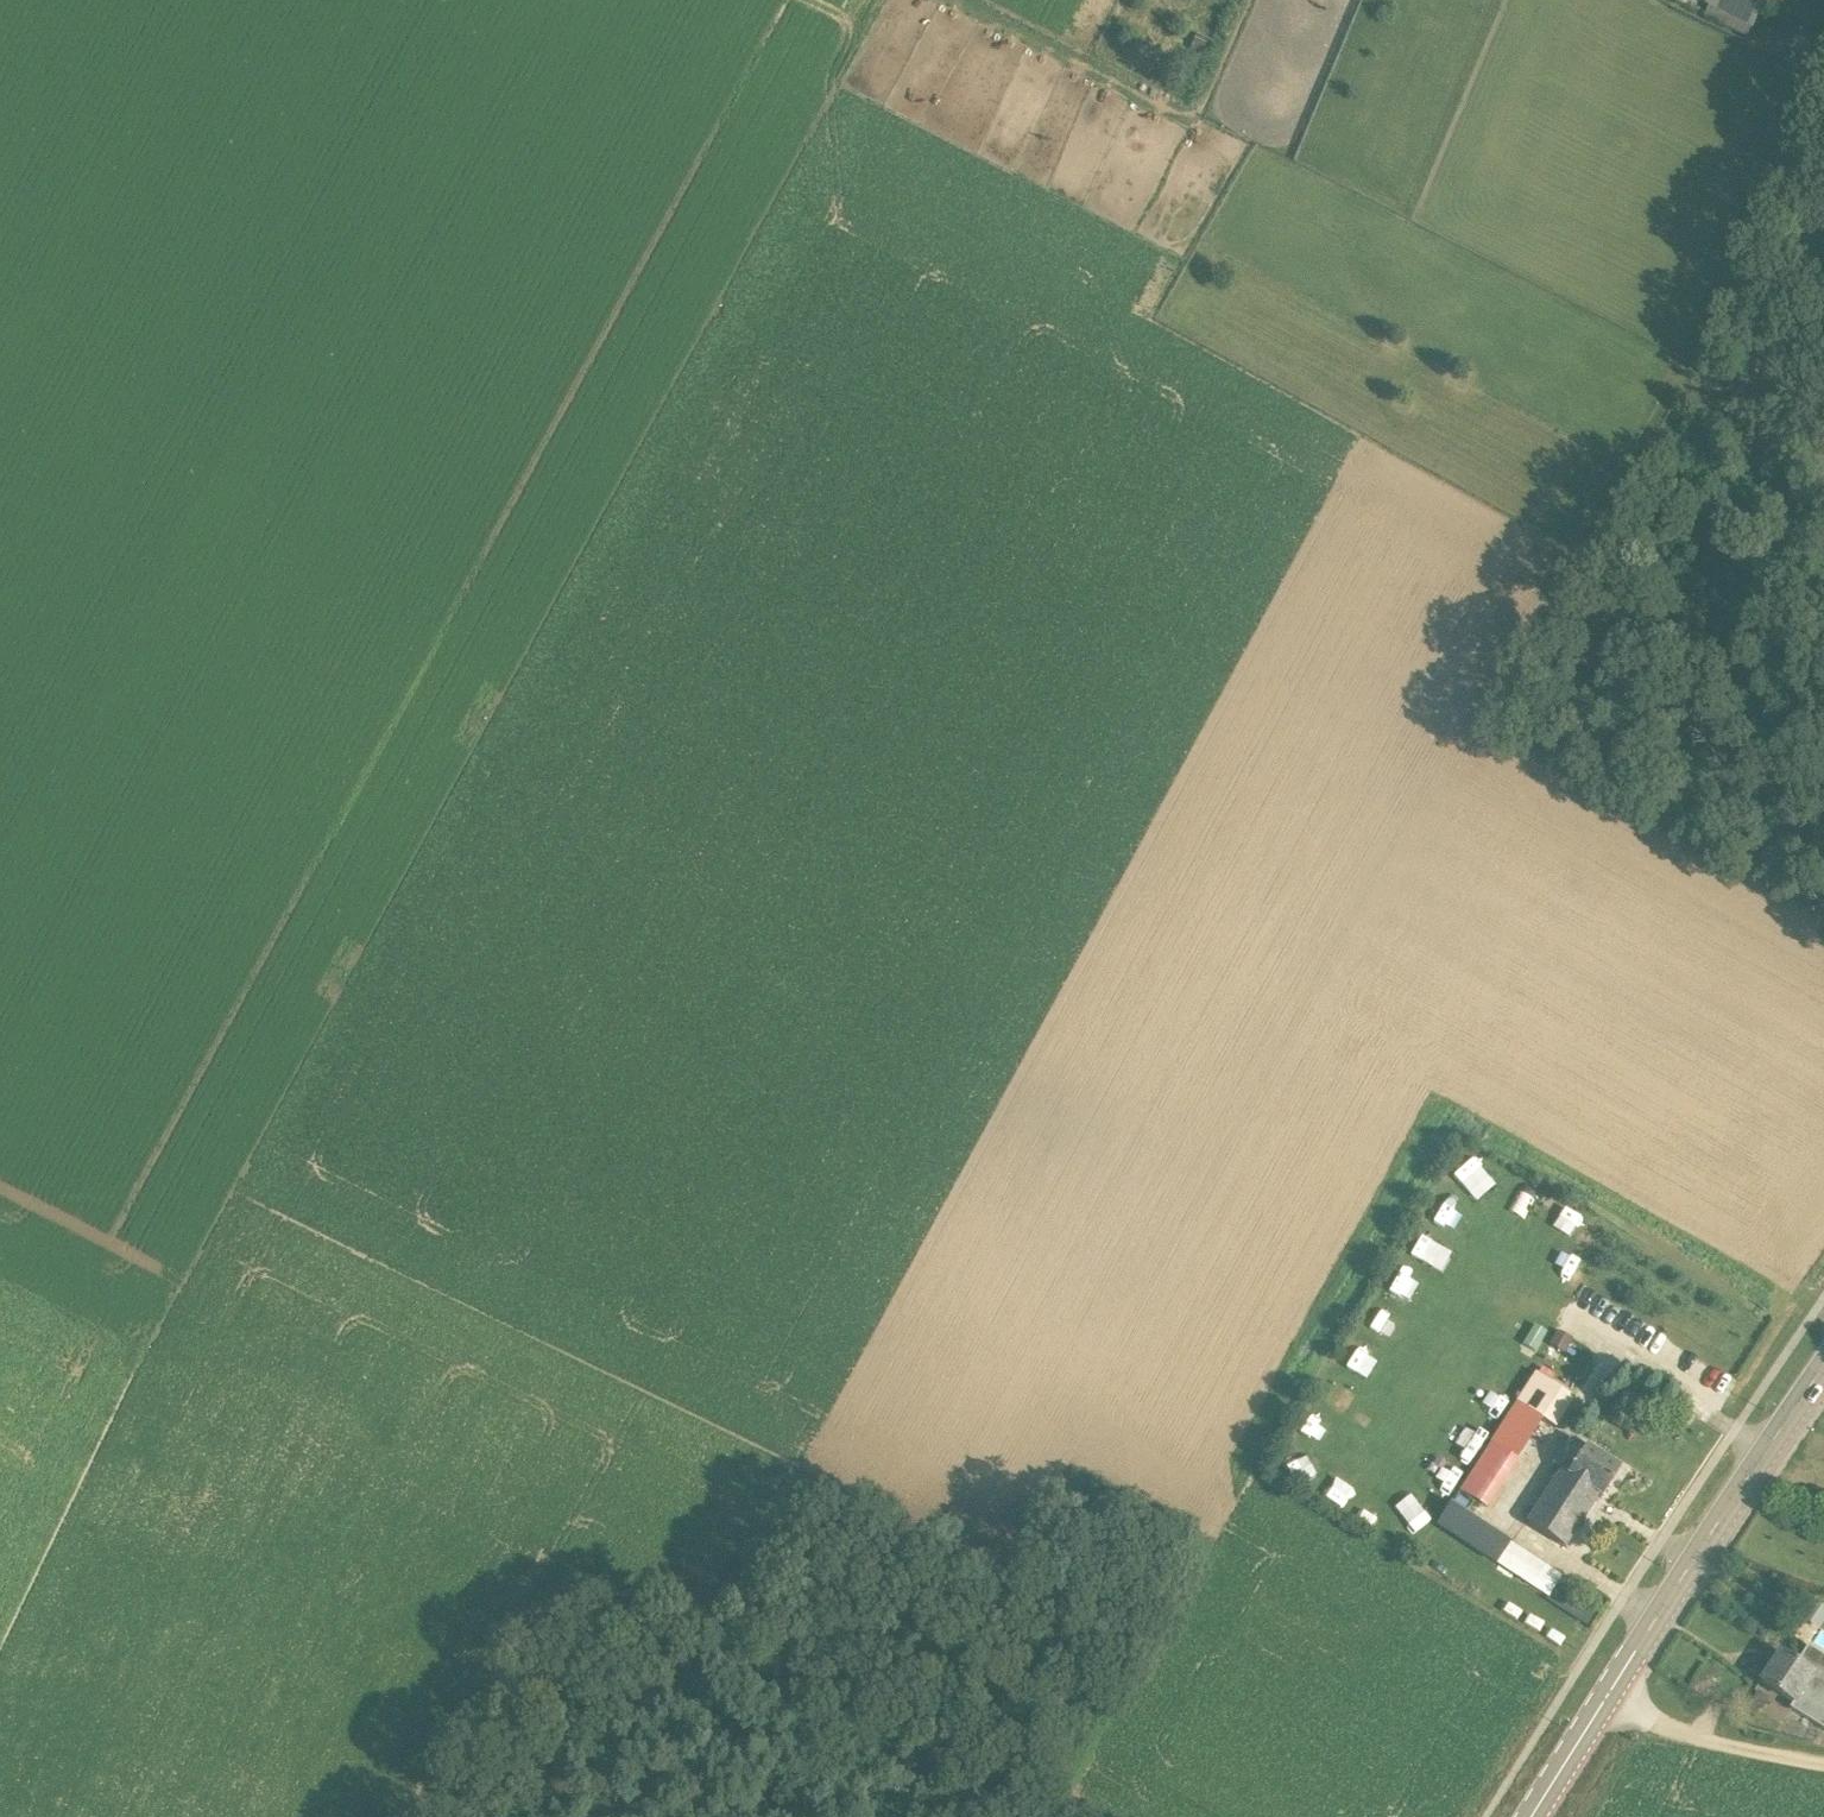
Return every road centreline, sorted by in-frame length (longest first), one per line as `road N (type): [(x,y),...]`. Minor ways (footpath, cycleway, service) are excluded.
road 1 (primary): [(1823,1367),(1531,1816)]
road 2 (track): [(546,1560),(413,1816)]
road 3 (track): [(1823,1763),(1680,1731),(1610,1691)]

